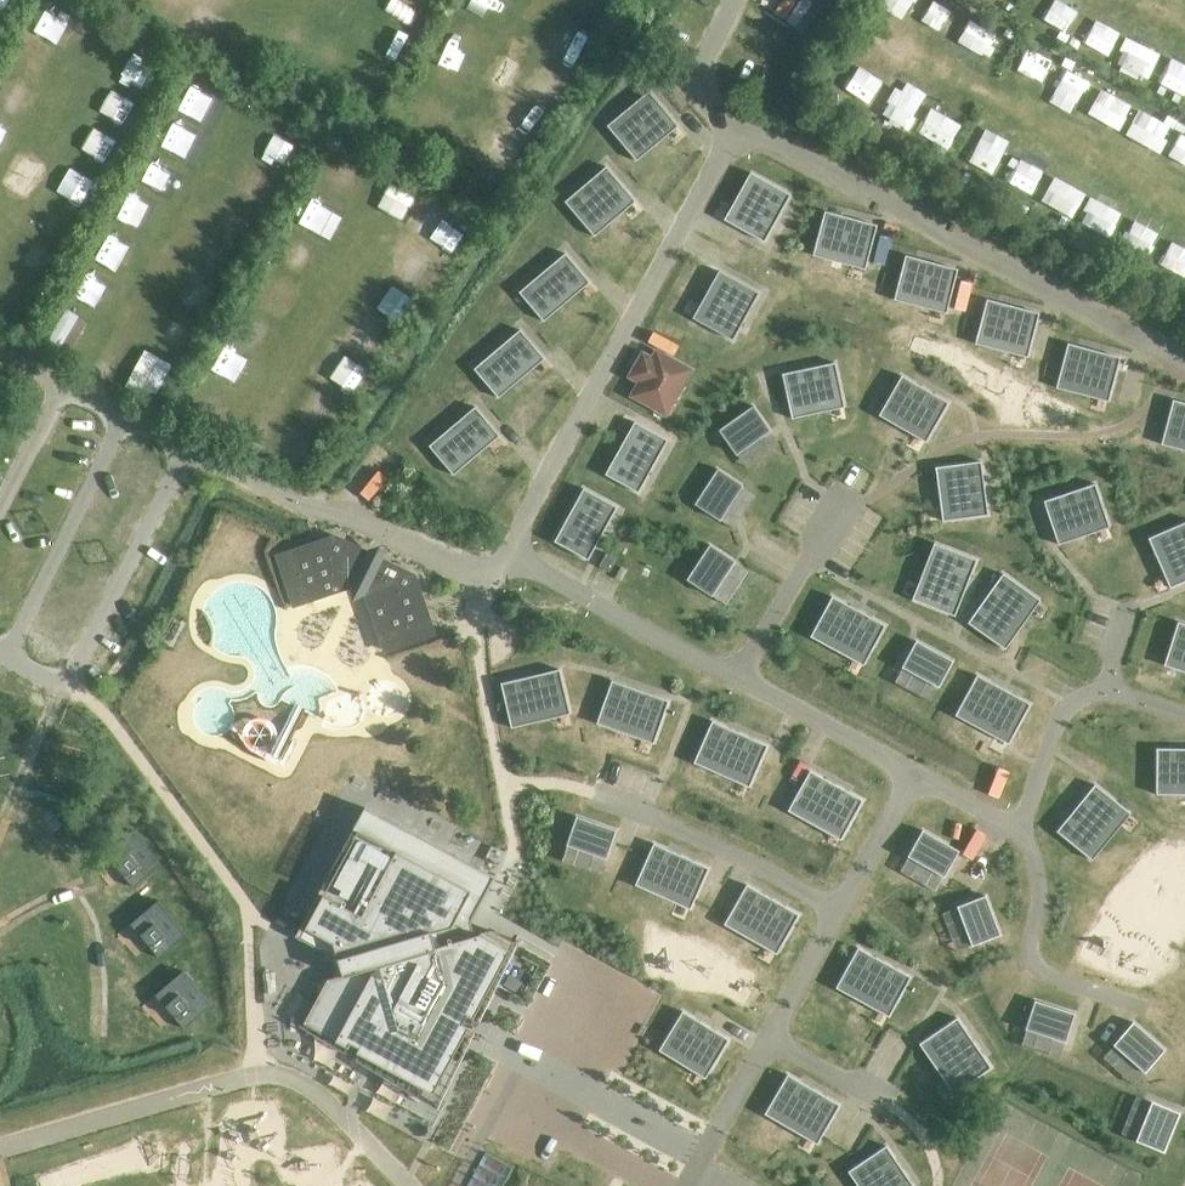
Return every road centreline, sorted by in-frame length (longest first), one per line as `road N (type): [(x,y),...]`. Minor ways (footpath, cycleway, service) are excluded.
road 1 (track): [(87,836),(134,723),(63,685),(187,445)]
road 2 (track): [(1,655),(126,411)]

